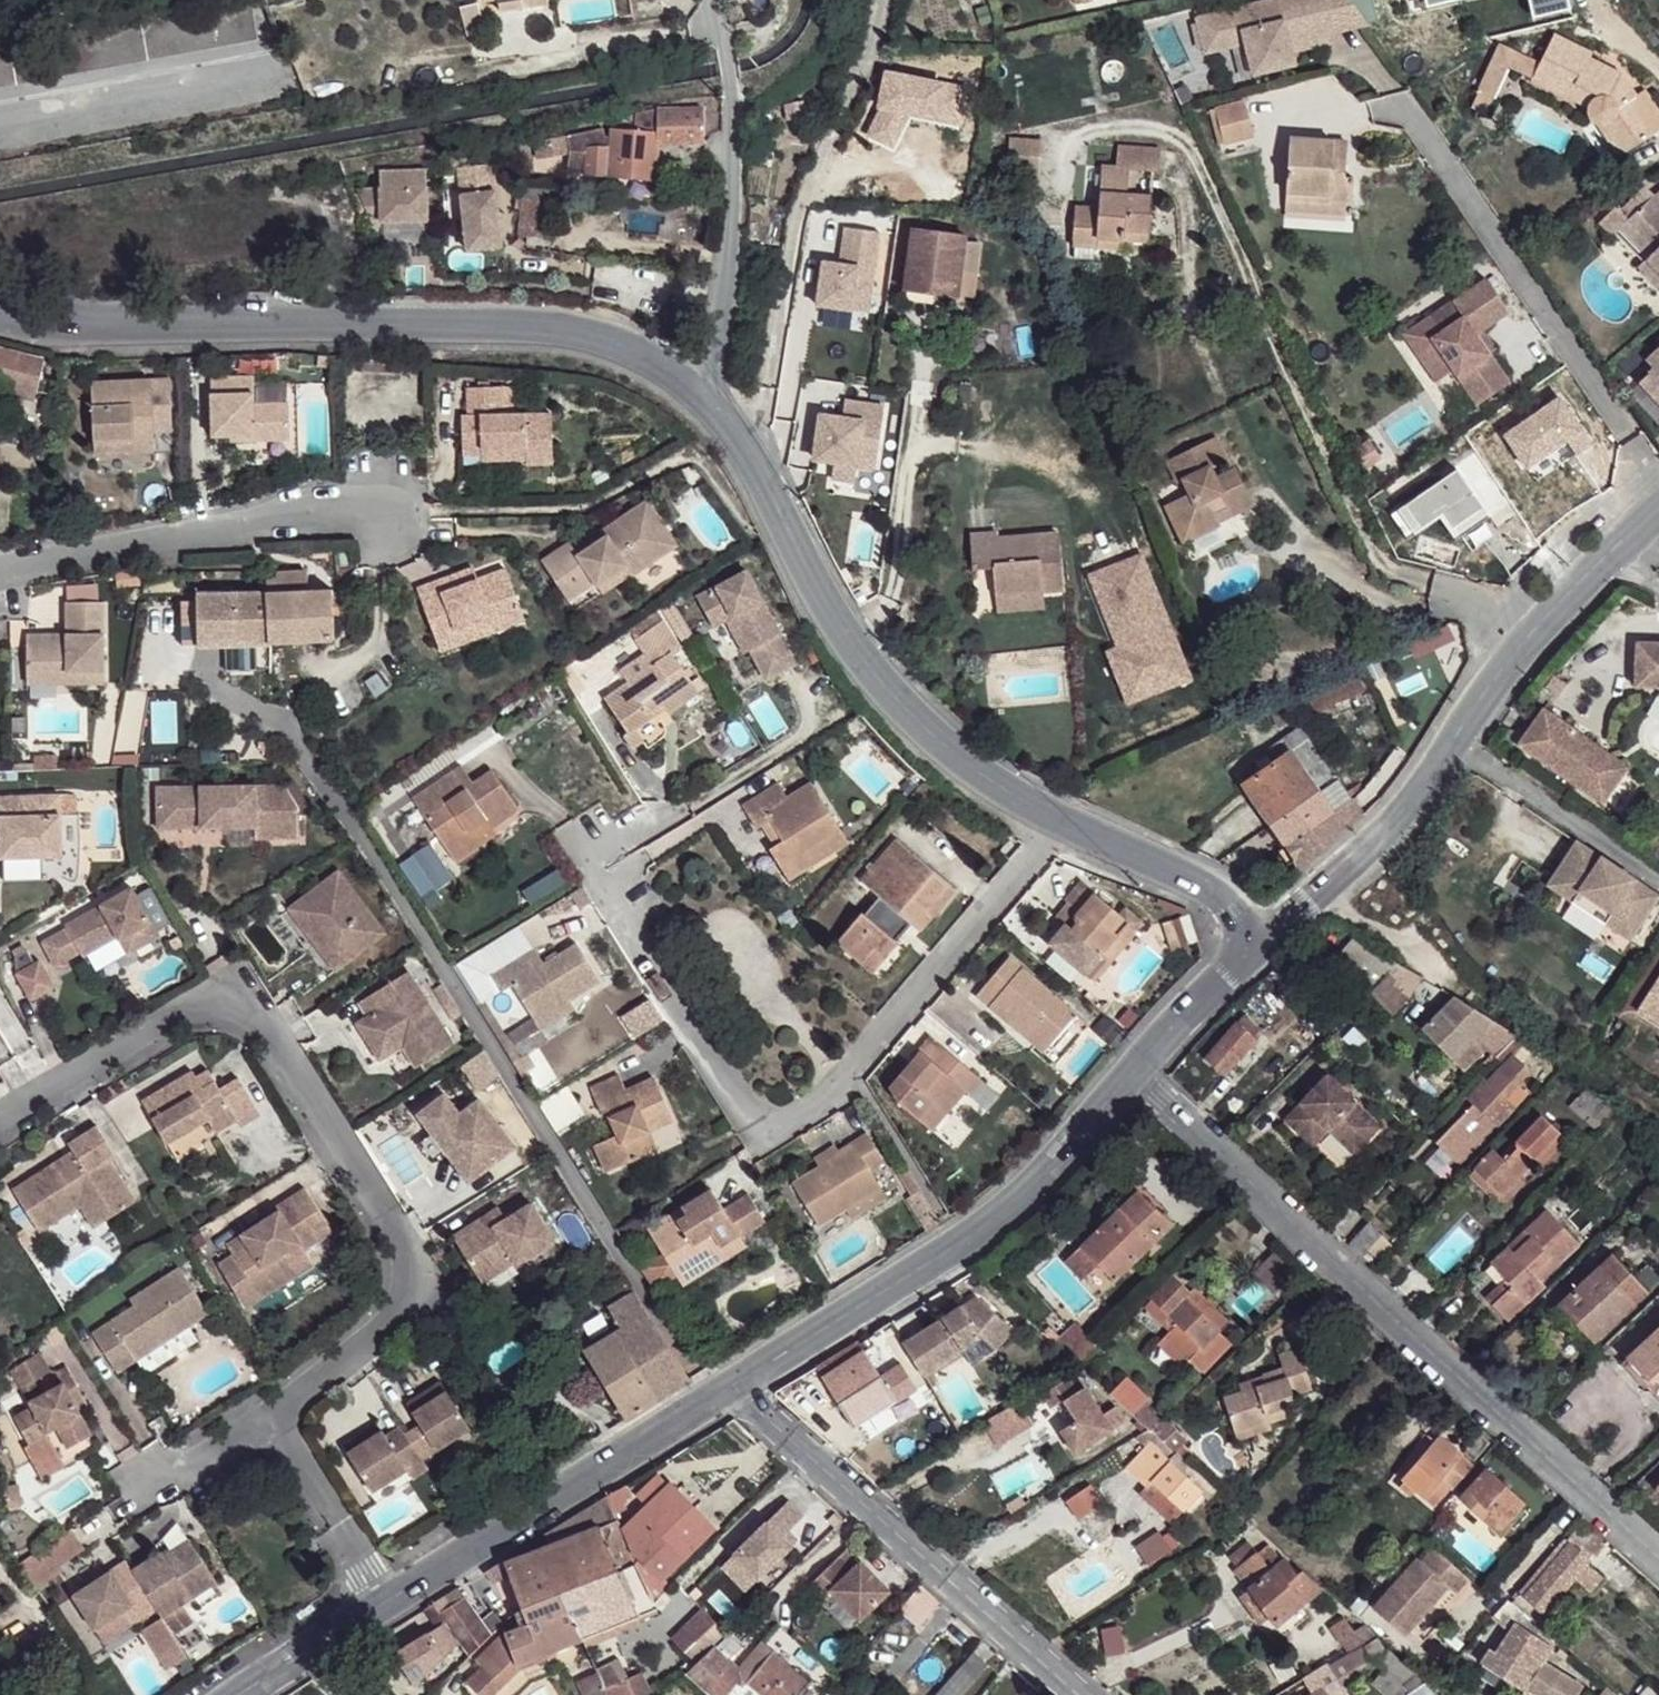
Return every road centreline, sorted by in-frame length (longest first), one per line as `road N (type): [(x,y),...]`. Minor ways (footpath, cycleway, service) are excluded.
road 1 (unclassified): [(261,1412),(404,1310),(414,1258),(261,1022),(217,1010),(172,1022),(0,1132)]
road 2 (unclassified): [(1261,941),(1206,884),(1058,822),(960,757),(826,604),(716,410)]
road 3 (unclassified): [(716,410),(600,336),(534,325),(66,332),(0,318)]
road 4 (residential): [(1658,1546),(1132,1075)]
road 5 (residential): [(1261,941),(1395,826),(1545,612),(1658,504)]
road 6 (residential): [(736,1384),(956,1247),(1051,1168),(1132,1075)]
road 7 (residential): [(736,1384),(1074,1694)]
road 8 (residential): [(384,1601),(736,1384)]
road 9 (unclassified): [(716,410),(732,81),(717,0)]
road 10 (unclassified): [(384,1601),(261,1412)]
road 11 (residential): [(1132,1075),(1261,941)]
road 12 (unclassified): [(138,1496),(261,1412)]

